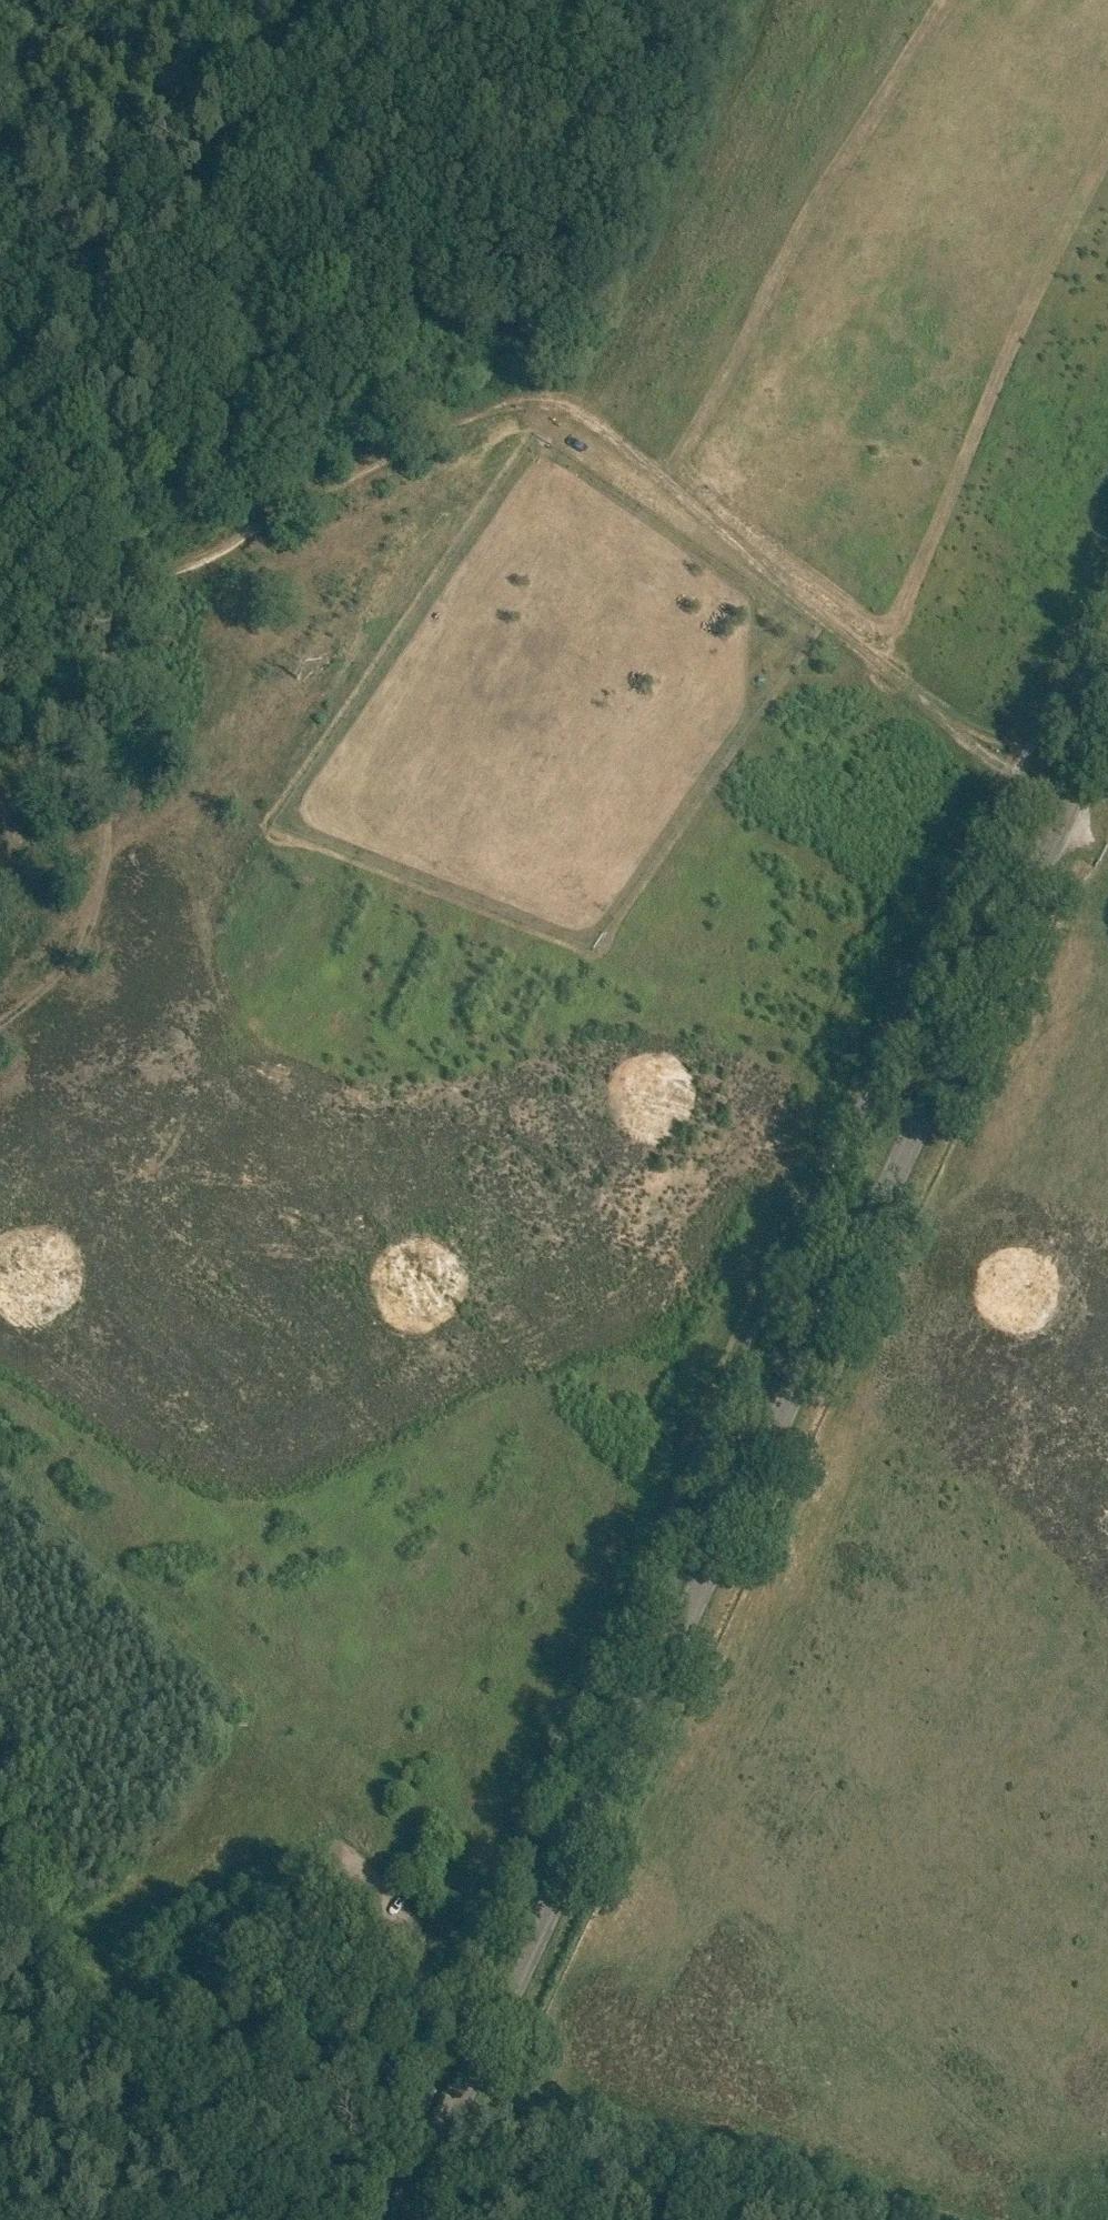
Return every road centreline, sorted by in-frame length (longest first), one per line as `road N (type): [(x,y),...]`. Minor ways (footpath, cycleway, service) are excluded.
road 1 (tertiary): [(403,2219),(1107,718)]
road 2 (track): [(328,1864),(404,1958),(489,2037)]

